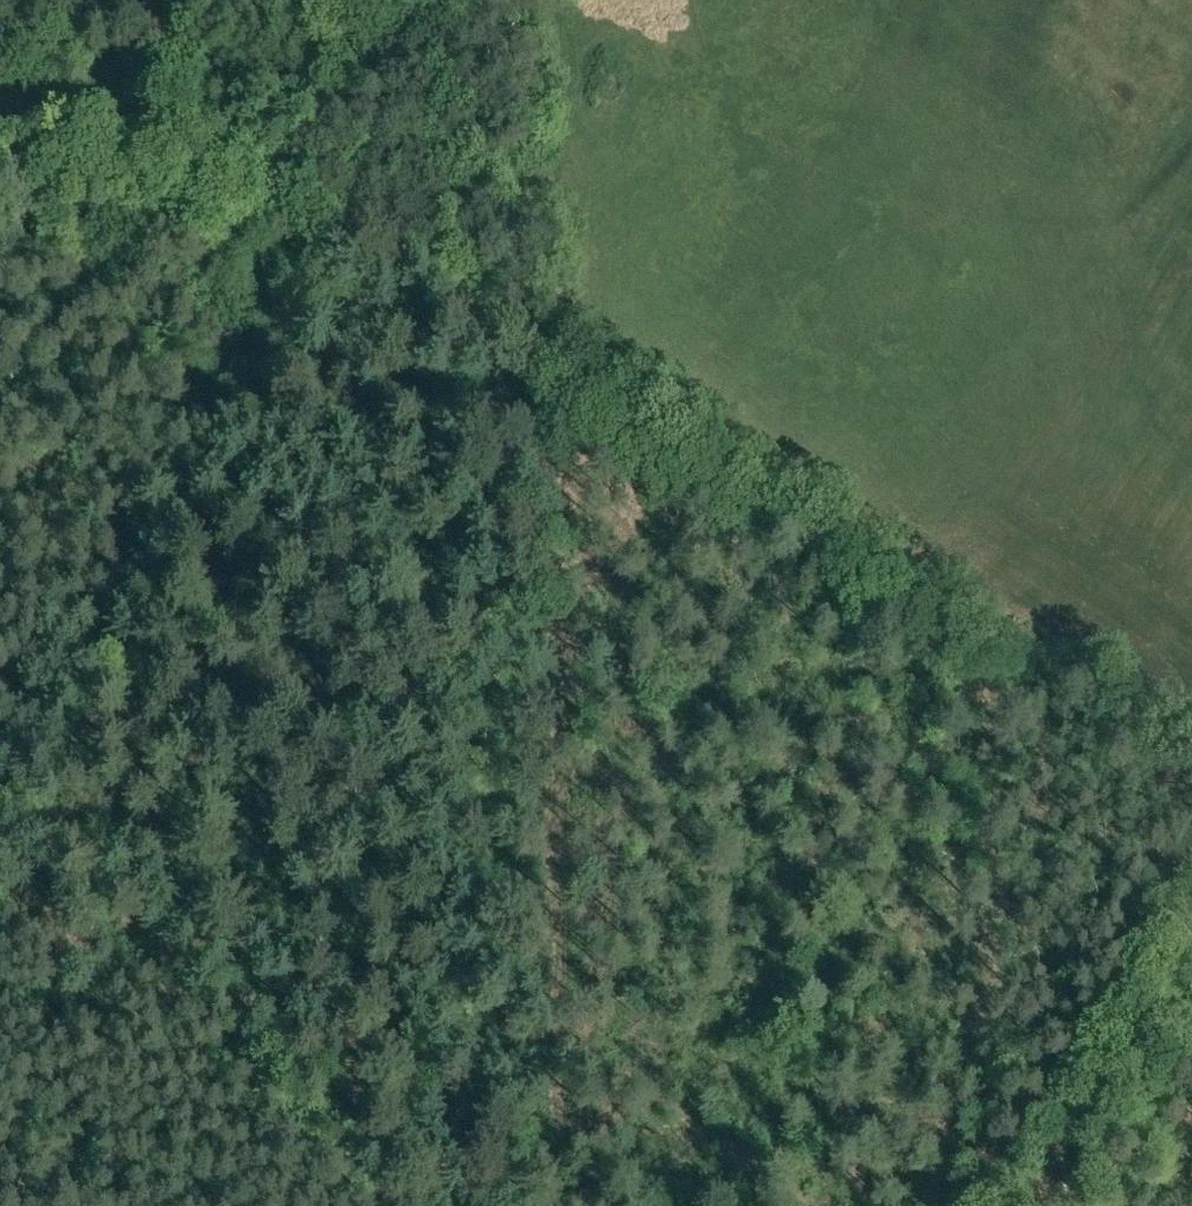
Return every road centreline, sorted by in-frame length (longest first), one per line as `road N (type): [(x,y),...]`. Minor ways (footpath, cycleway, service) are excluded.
road 1 (track): [(1191,971),(1047,1205)]

